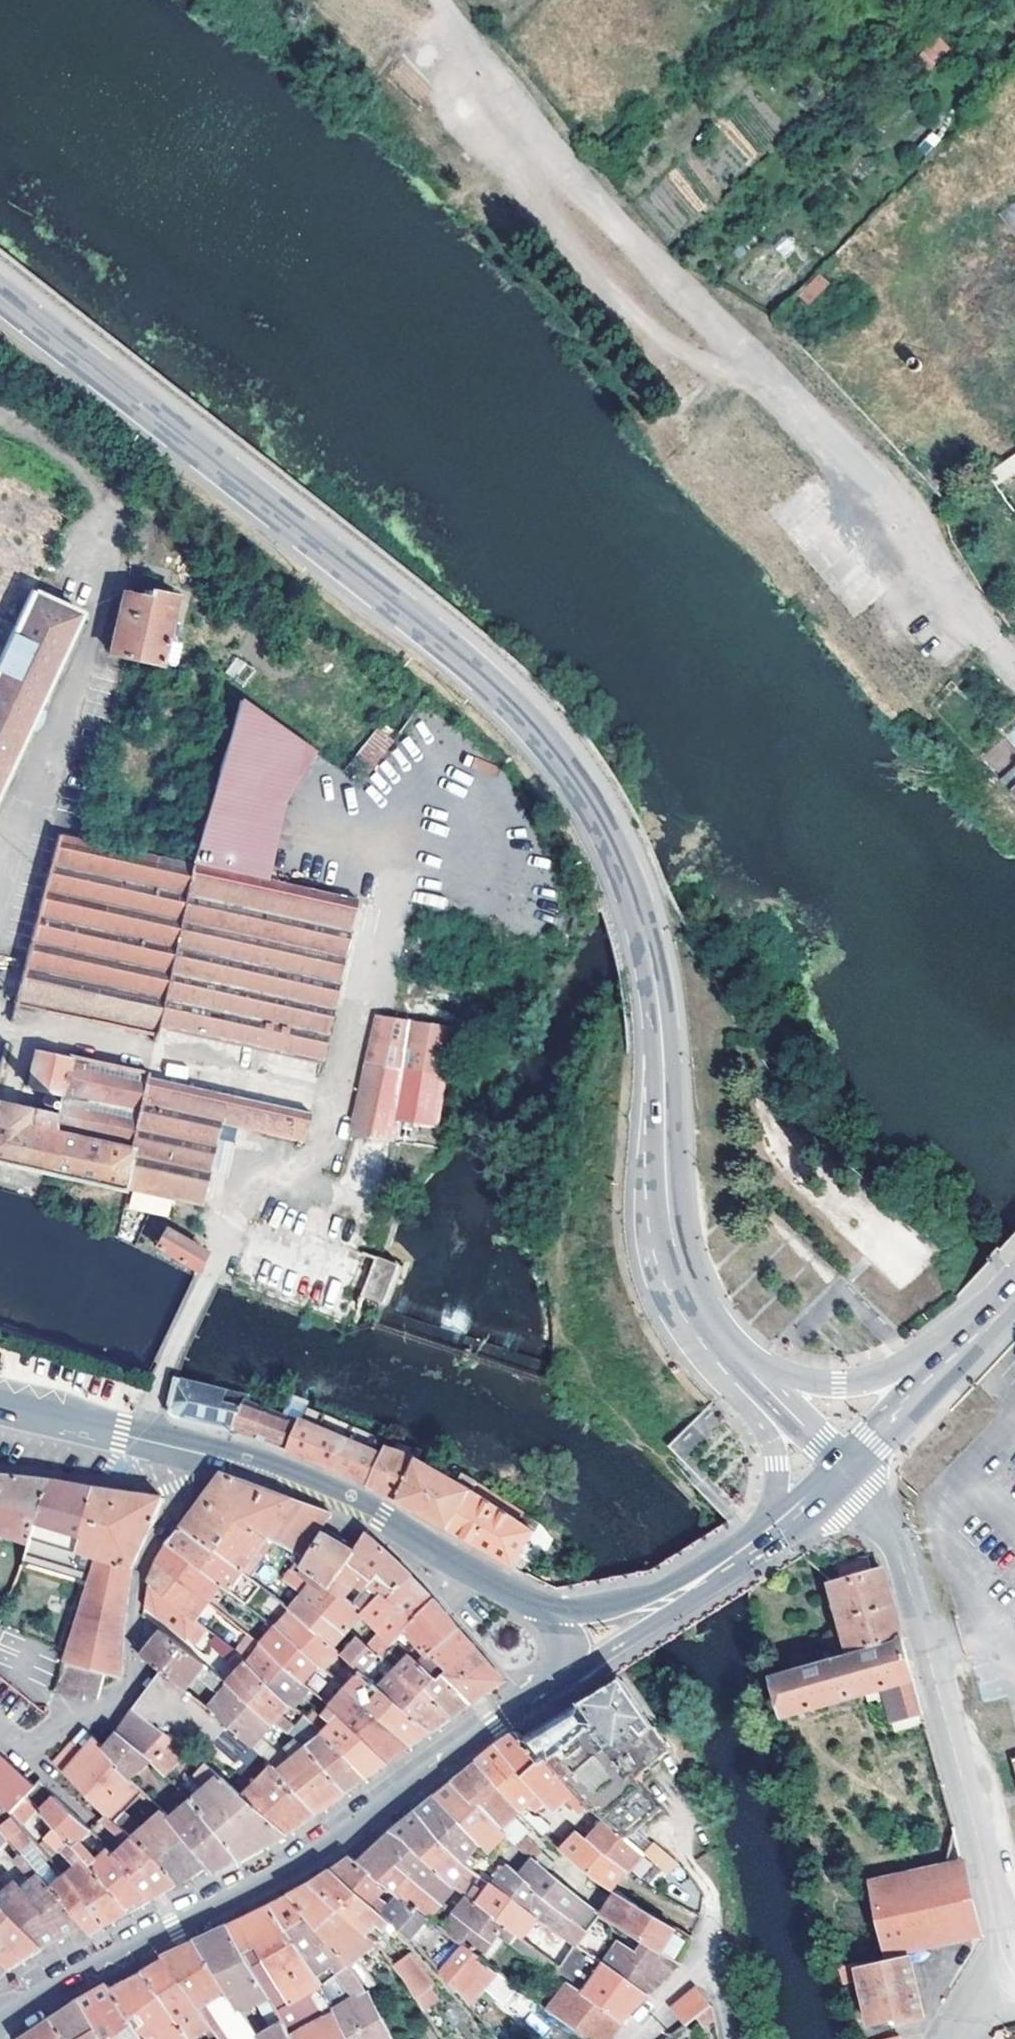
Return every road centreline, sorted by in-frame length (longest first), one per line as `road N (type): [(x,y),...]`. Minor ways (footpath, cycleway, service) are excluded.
road 1 (secondary): [(758,1382),(699,1323),(678,1279),(665,1214),(659,1010),(631,886),(585,799),(483,681),(0,300)]
road 2 (secondary): [(0,2019),(258,1887),(570,1677)]
road 3 (residential): [(958,2038),(1012,1947),(892,1533),(843,1471)]
road 4 (unclassified): [(0,971),(46,776),(105,593),(99,547),(59,489),(0,449)]
road 5 (track): [(427,0),(741,361)]
road 6 (unclassified): [(741,361),(1014,668)]
road 7 (residential): [(0,1727),(29,1748),(100,1718),(133,1683),(140,1576),(192,1451)]
road 8 (secondary): [(554,1609),(470,1573),(380,1518),(192,1451)]
road 9 (secondary): [(192,1451),(0,1407)]
road 10 (secondary): [(943,1367),(872,1383),(758,1382)]
road 11 (secondary): [(654,1608),(779,1527)]
road 12 (secondary): [(758,1382),(779,1527)]
road 13 (secondary): [(843,1471),(943,1367)]
road 14 (secondary): [(843,1471),(758,1382)]

